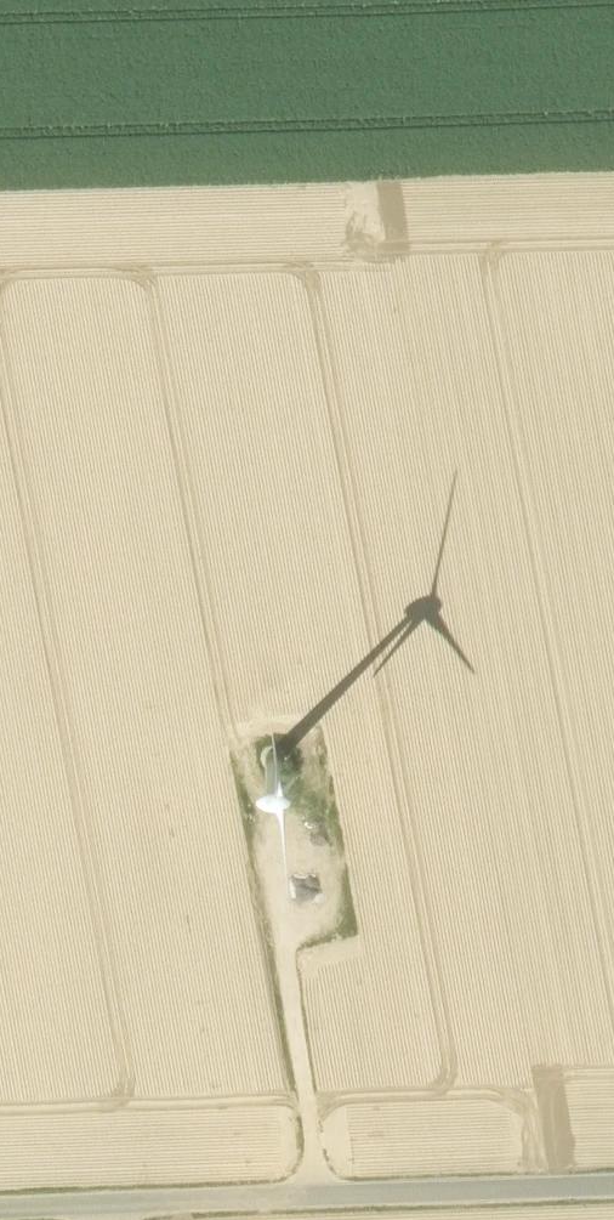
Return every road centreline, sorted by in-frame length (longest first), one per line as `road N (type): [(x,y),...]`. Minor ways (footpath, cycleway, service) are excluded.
road 1 (tertiary): [(613,1186),(0,1209)]
road 2 (track): [(327,1199),(265,865)]

